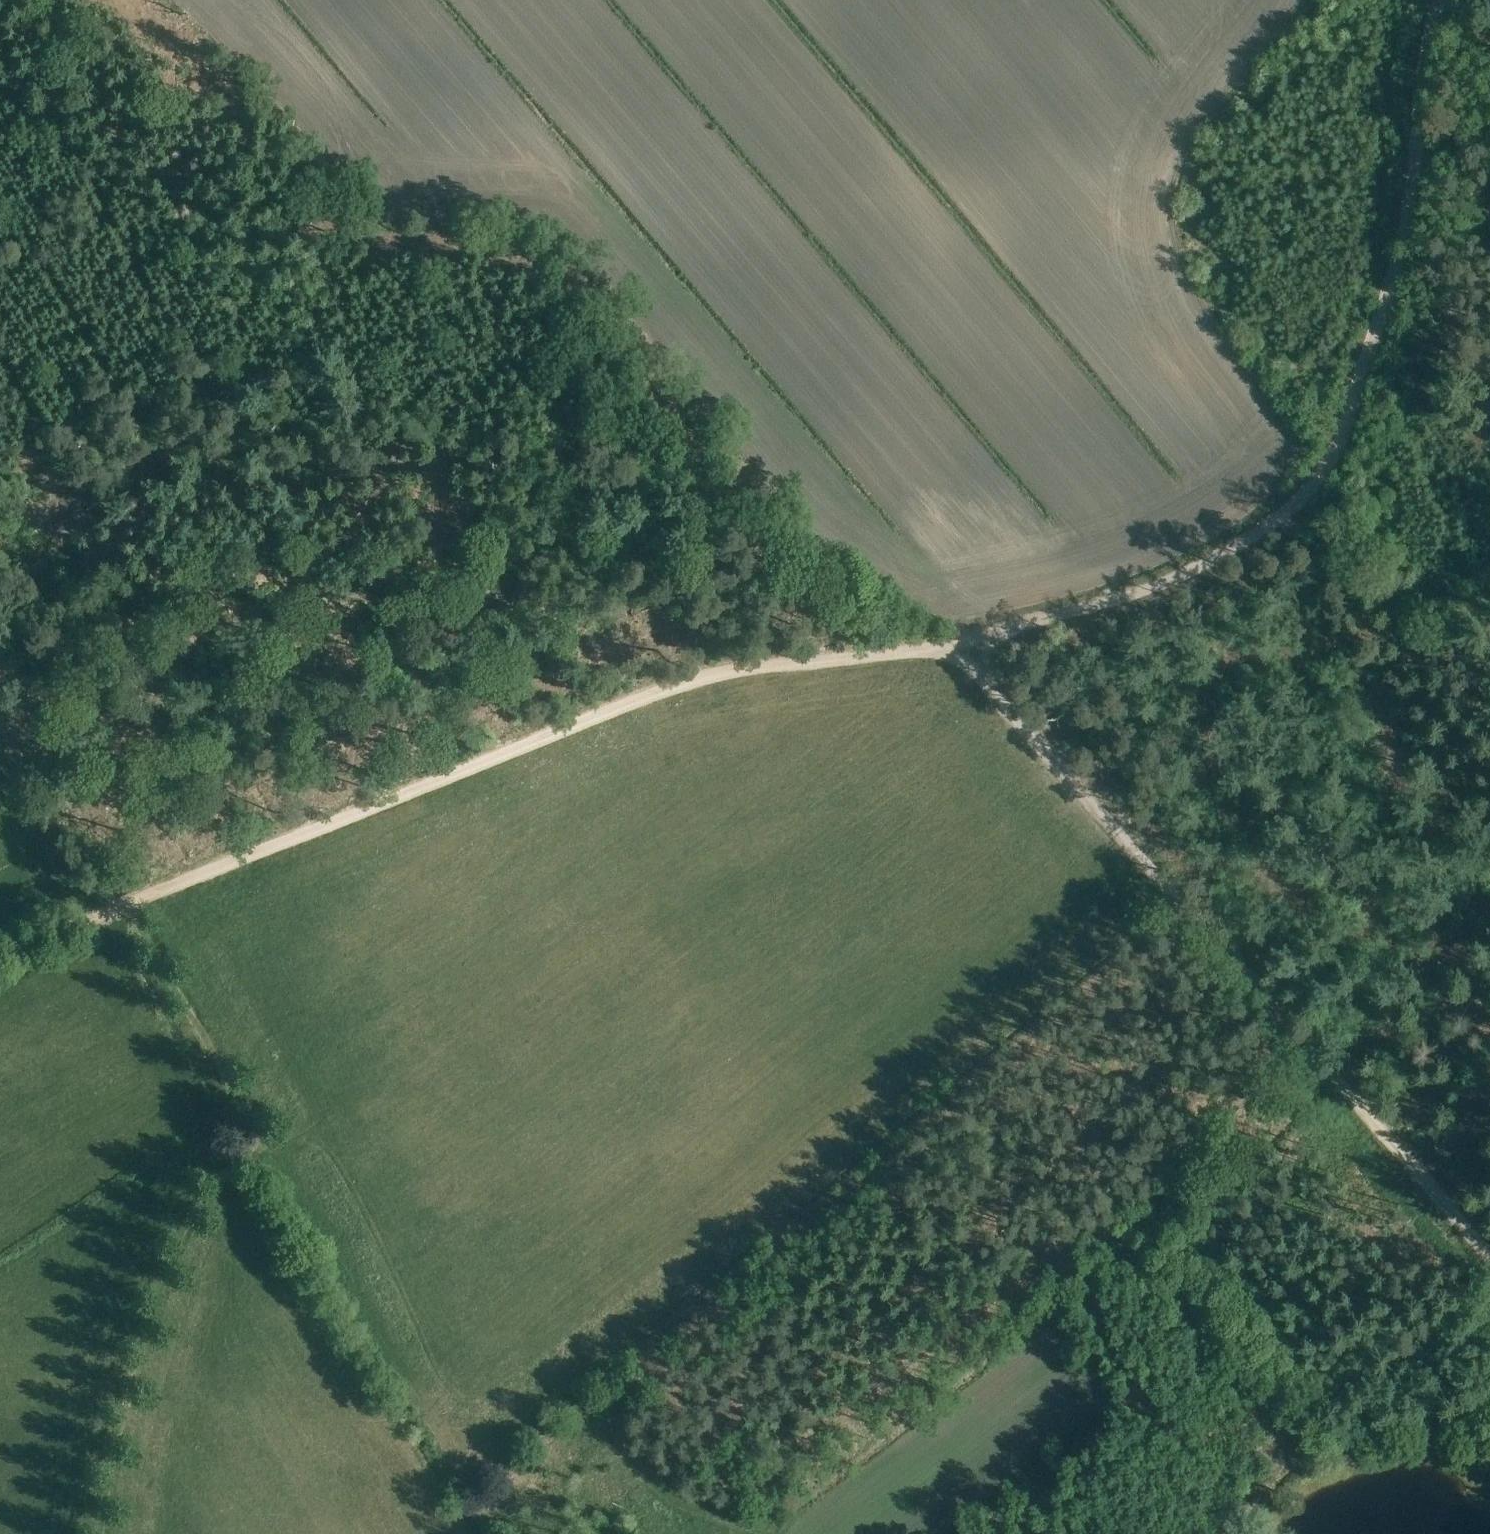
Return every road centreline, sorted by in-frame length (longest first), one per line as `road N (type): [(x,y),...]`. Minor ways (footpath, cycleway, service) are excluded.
road 1 (track): [(0,954),(703,674),(967,641),(987,683),(1489,1259)]
road 2 (track): [(1440,0),(1396,264),(1348,418),(1317,477),(1274,519),(1201,564),(967,641)]
road 3 (track): [(100,1533),(121,1426),(181,1234),(260,1132),(124,904)]
road 4 (track): [(0,666),(64,773),(124,904)]
road 5 (track): [(0,1001),(74,970),(132,917)]

